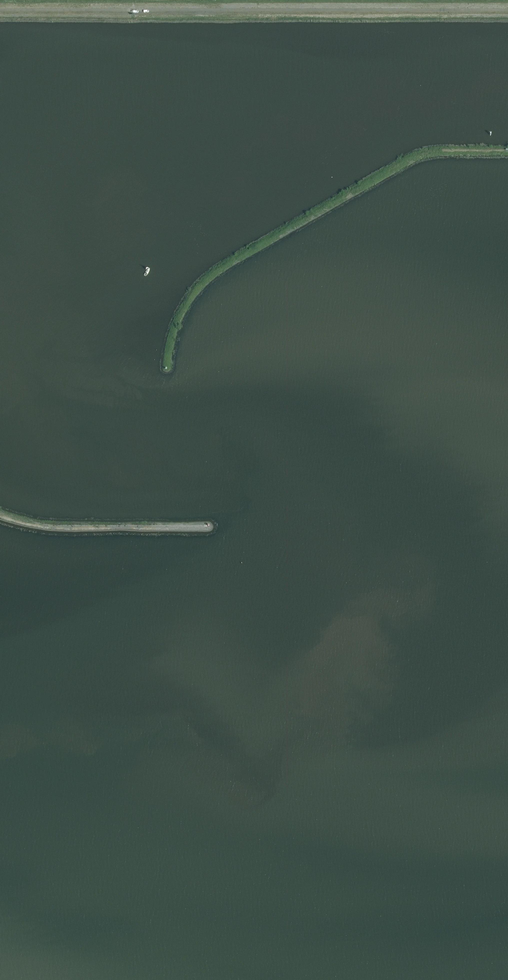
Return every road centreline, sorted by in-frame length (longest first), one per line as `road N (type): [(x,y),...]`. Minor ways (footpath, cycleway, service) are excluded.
road 1 (unclassified): [(507,10),(0,10)]

